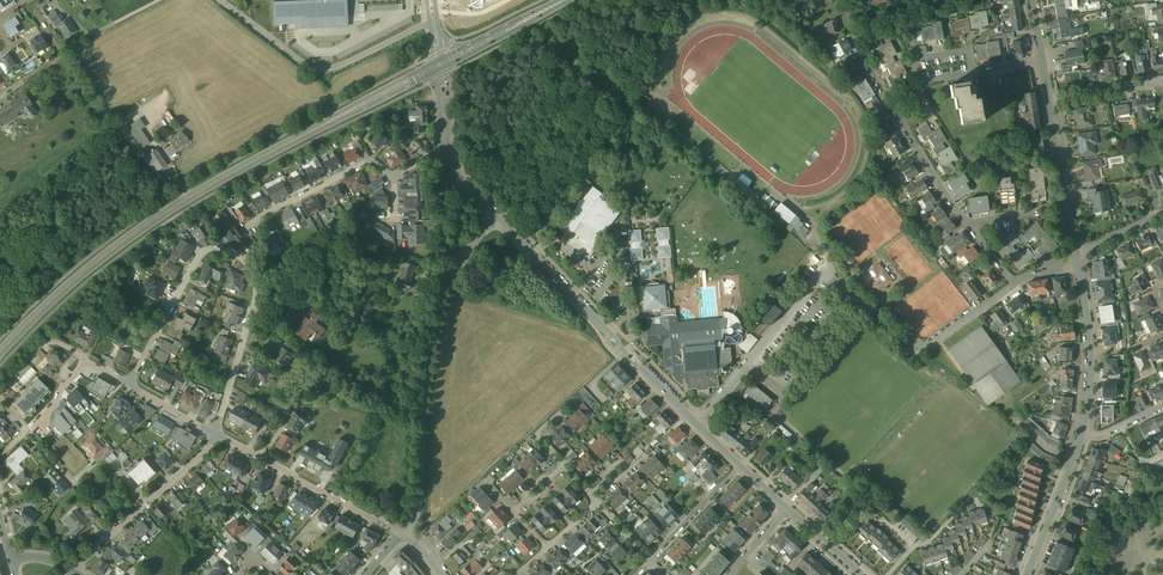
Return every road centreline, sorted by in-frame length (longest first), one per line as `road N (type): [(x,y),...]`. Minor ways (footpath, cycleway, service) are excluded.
road 1 (primary): [(0,353),(72,282),(169,210),(441,66)]
road 2 (residential): [(698,421),(822,278),(919,357),(1015,282)]
road 3 (residential): [(216,433),(256,300),(252,273),(238,255),(203,251),(129,382)]
road 4 (residential): [(406,534),(423,498),(424,423),(445,290),(496,212)]
road 5 (residential): [(698,421),(496,212)]
road 6 (residential): [(844,0),(872,71),(966,223)]
road 7 (residential): [(216,433),(406,534)]
road 8 (residential): [(71,570),(216,433)]
road 9 (unclassified): [(434,20),(323,68),(270,37)]
road 10 (residential): [(393,175),(369,161),(251,228)]
road 11 (residential): [(0,390),(42,345),(59,342),(129,382)]
road 12 (tertiary): [(1076,254),(1048,98)]
road 13 (residential): [(975,72),(918,84),(914,58),(971,48)]
road 14 (residential): [(651,560),(743,466)]

